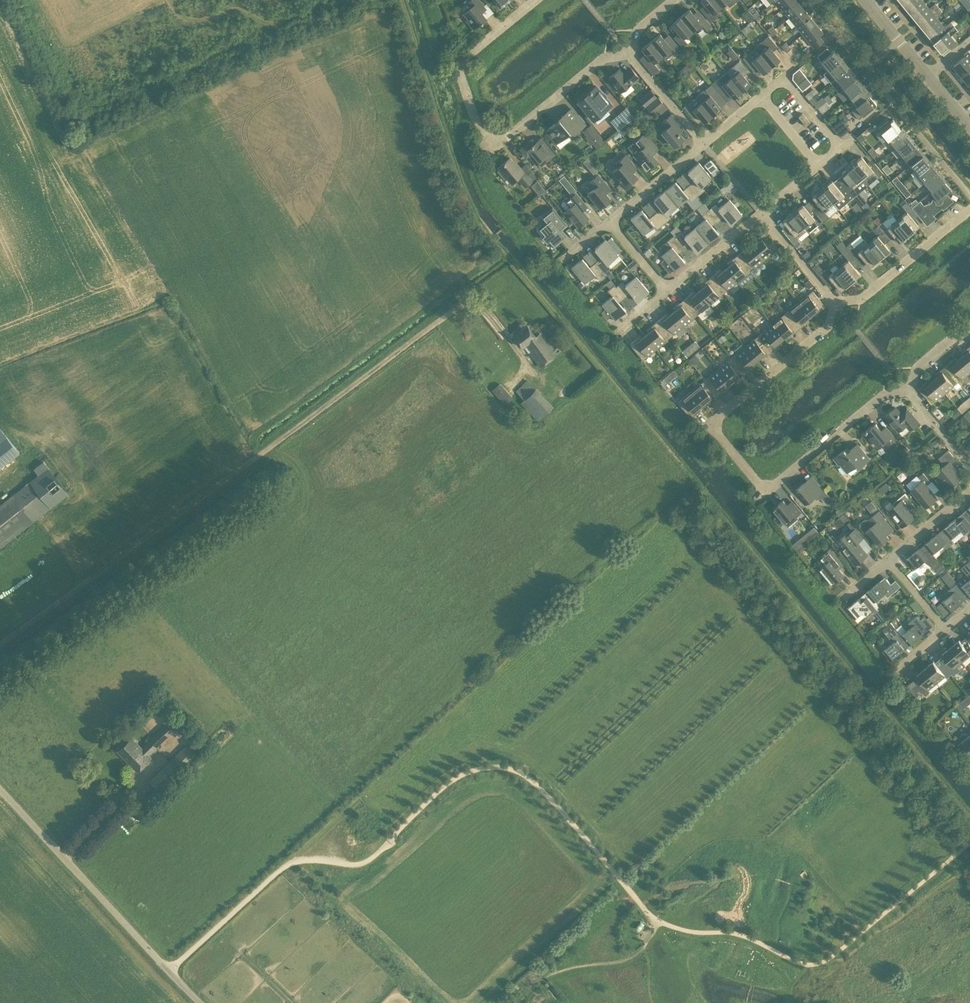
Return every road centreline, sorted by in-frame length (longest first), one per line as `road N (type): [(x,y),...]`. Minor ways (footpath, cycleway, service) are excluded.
road 1 (track): [(169,971),(279,869),(296,860),(354,866),(369,860),(448,781),(497,766),(530,779),(654,919)]
road 2 (residential): [(911,393),(881,395),(767,490),(710,425),(828,327),(834,302)]
road 3 (residential): [(630,55),(604,58),(509,136),(492,139),(467,100),(461,62),(534,0)]
road 4 (unclassified): [(200,1002),(0,788)]
road 5 (residential): [(834,302),(862,299),(969,209)]
road 6 (residential): [(761,96),(783,77),(841,146),(819,164)]
road 7 (residential): [(610,221),(704,143)]
road 8 (residential): [(760,213),(667,291)]

